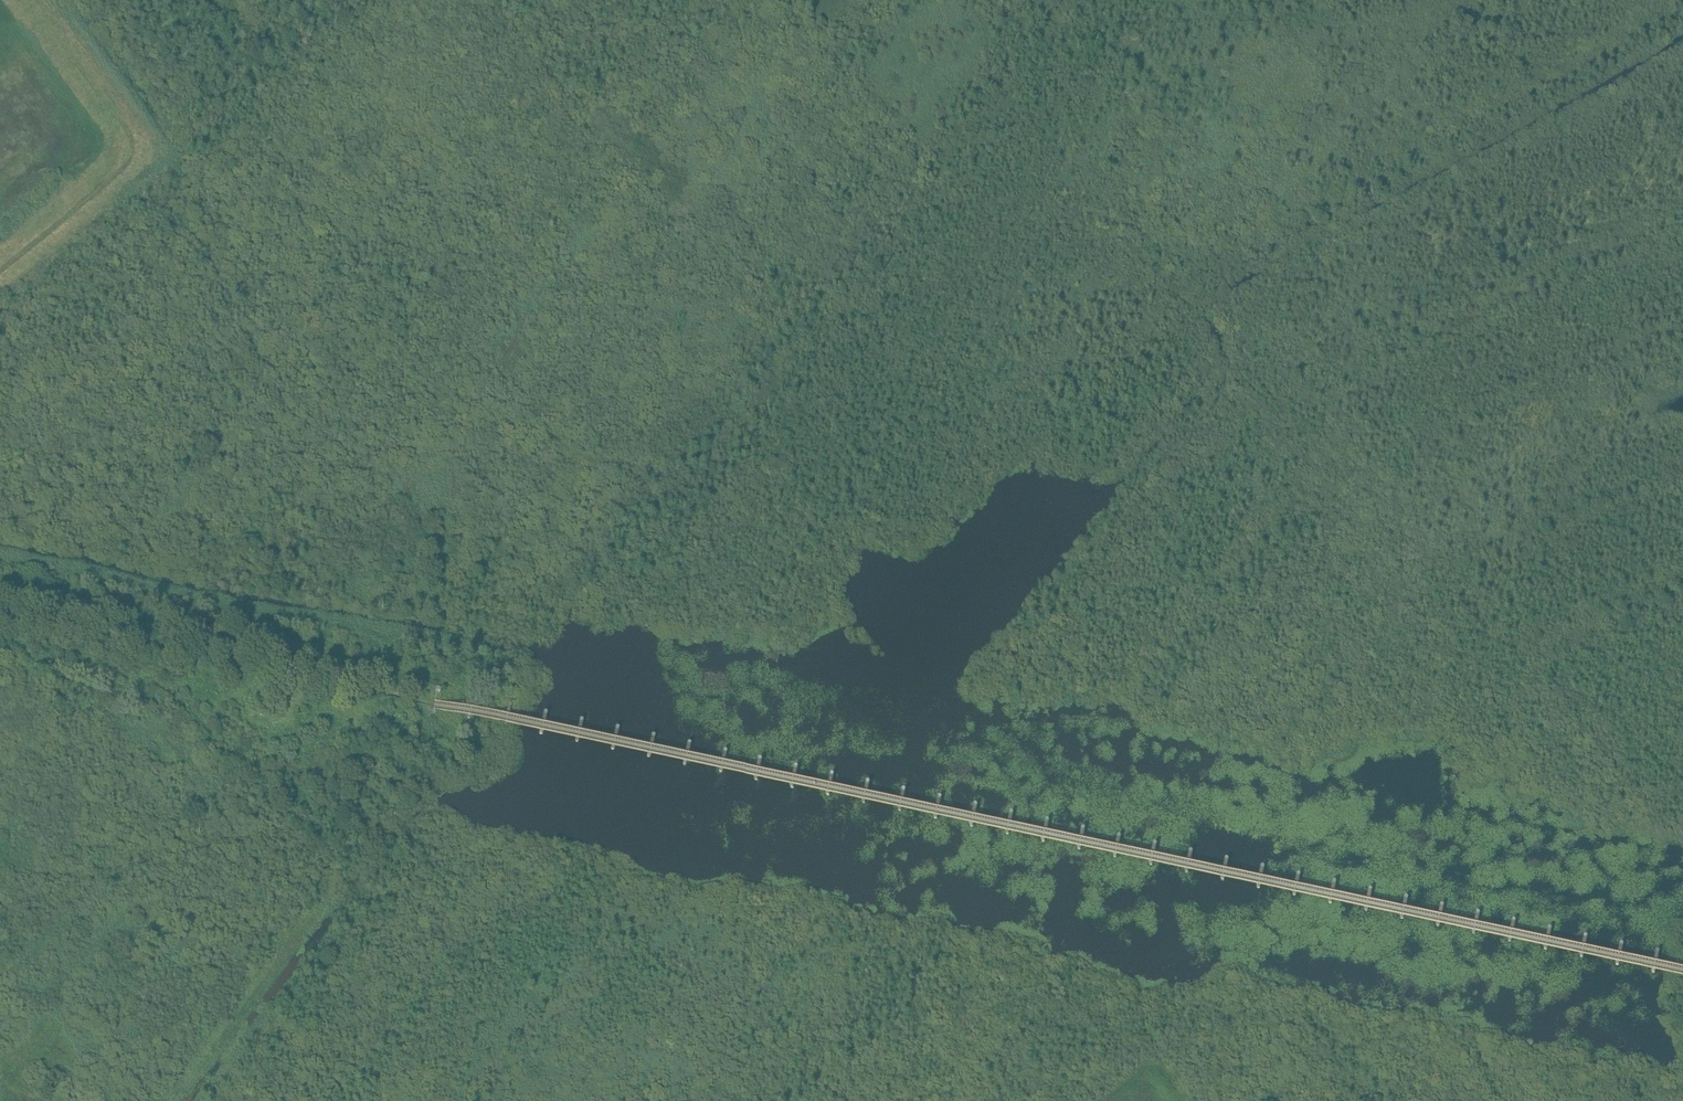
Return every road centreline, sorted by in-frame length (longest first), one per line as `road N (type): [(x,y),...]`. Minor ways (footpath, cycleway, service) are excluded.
road 1 (track): [(30,0),(129,143),(123,159),(0,262)]

